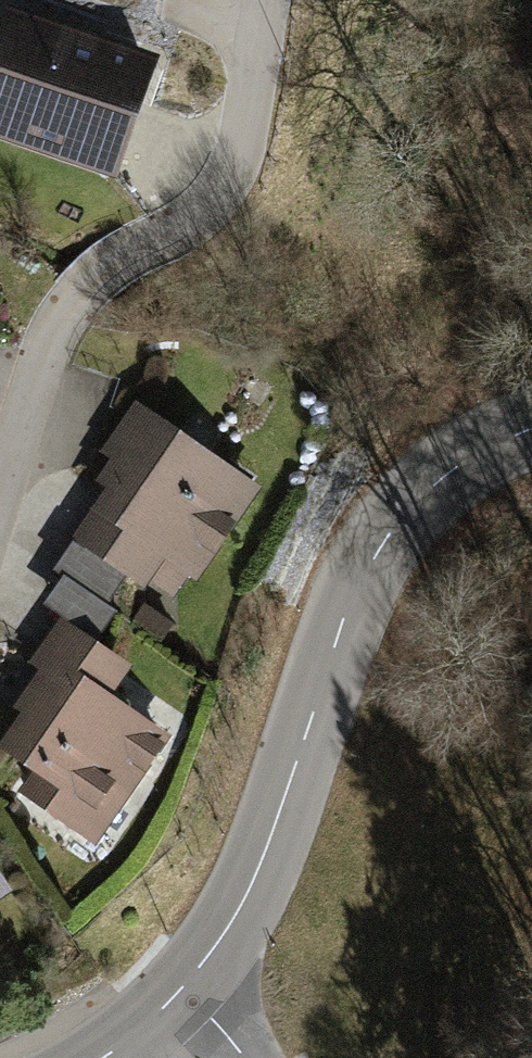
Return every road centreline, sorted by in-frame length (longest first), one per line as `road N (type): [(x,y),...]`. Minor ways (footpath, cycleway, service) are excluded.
road 1 (tertiary): [(531,424),(503,434),(433,483),(368,559),(262,860),(184,991)]
road 2 (residential): [(0,493),(50,335),(75,294),(105,263),(218,192),(262,0)]

